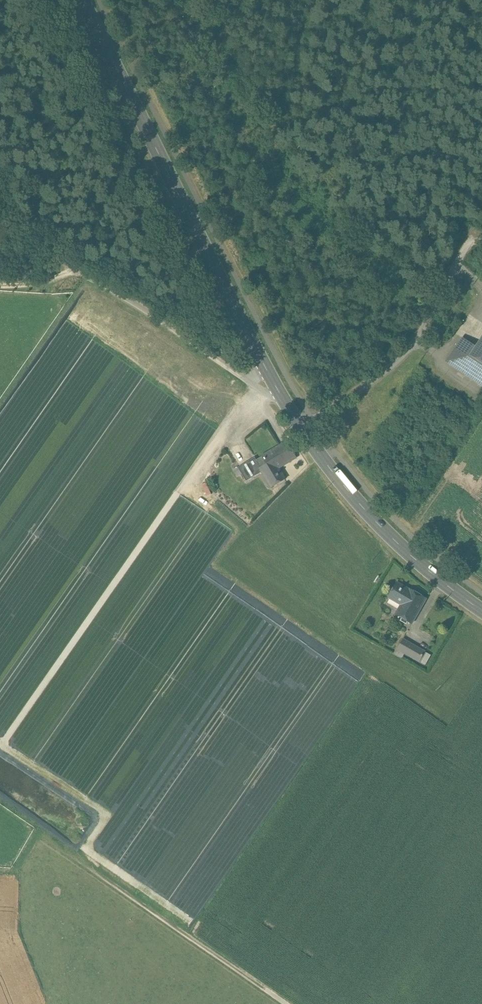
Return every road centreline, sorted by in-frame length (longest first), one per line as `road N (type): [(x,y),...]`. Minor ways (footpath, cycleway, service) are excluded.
road 1 (primary): [(265,361),(83,0)]
road 2 (track): [(296,1003),(42,825),(10,877),(9,894),(0,893)]
road 3 (unclassified): [(0,235),(145,309),(243,376)]
road 4 (unclassified): [(303,426),(371,383),(411,343),(481,236)]
road 5 (primary): [(481,611),(380,527),(303,426)]

